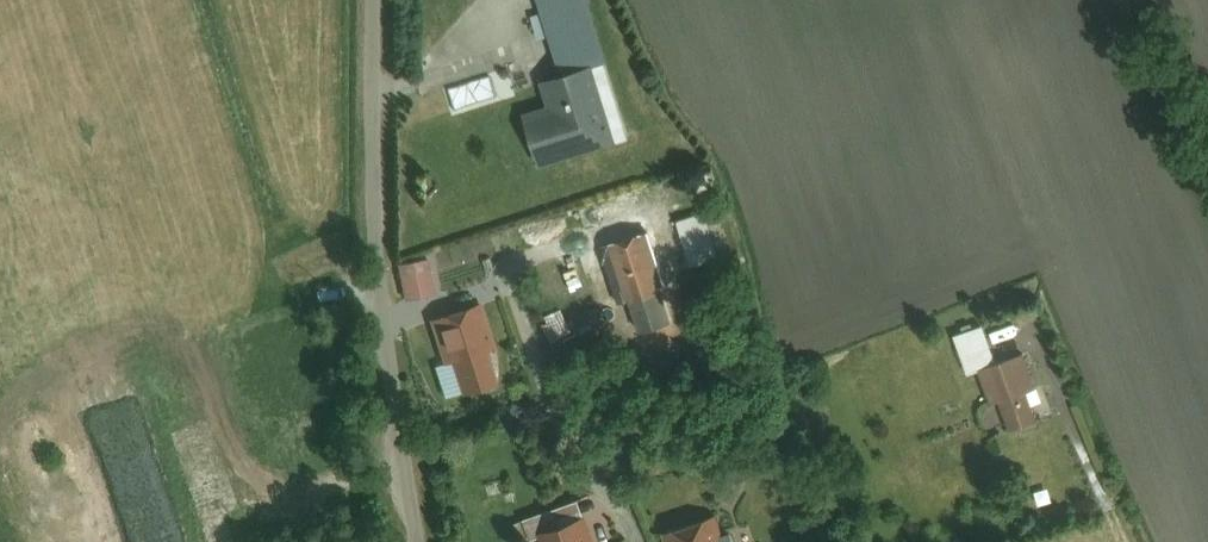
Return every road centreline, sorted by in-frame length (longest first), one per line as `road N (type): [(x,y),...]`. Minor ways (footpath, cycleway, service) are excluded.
road 1 (unclassified): [(424,541),(382,210),(379,0)]

